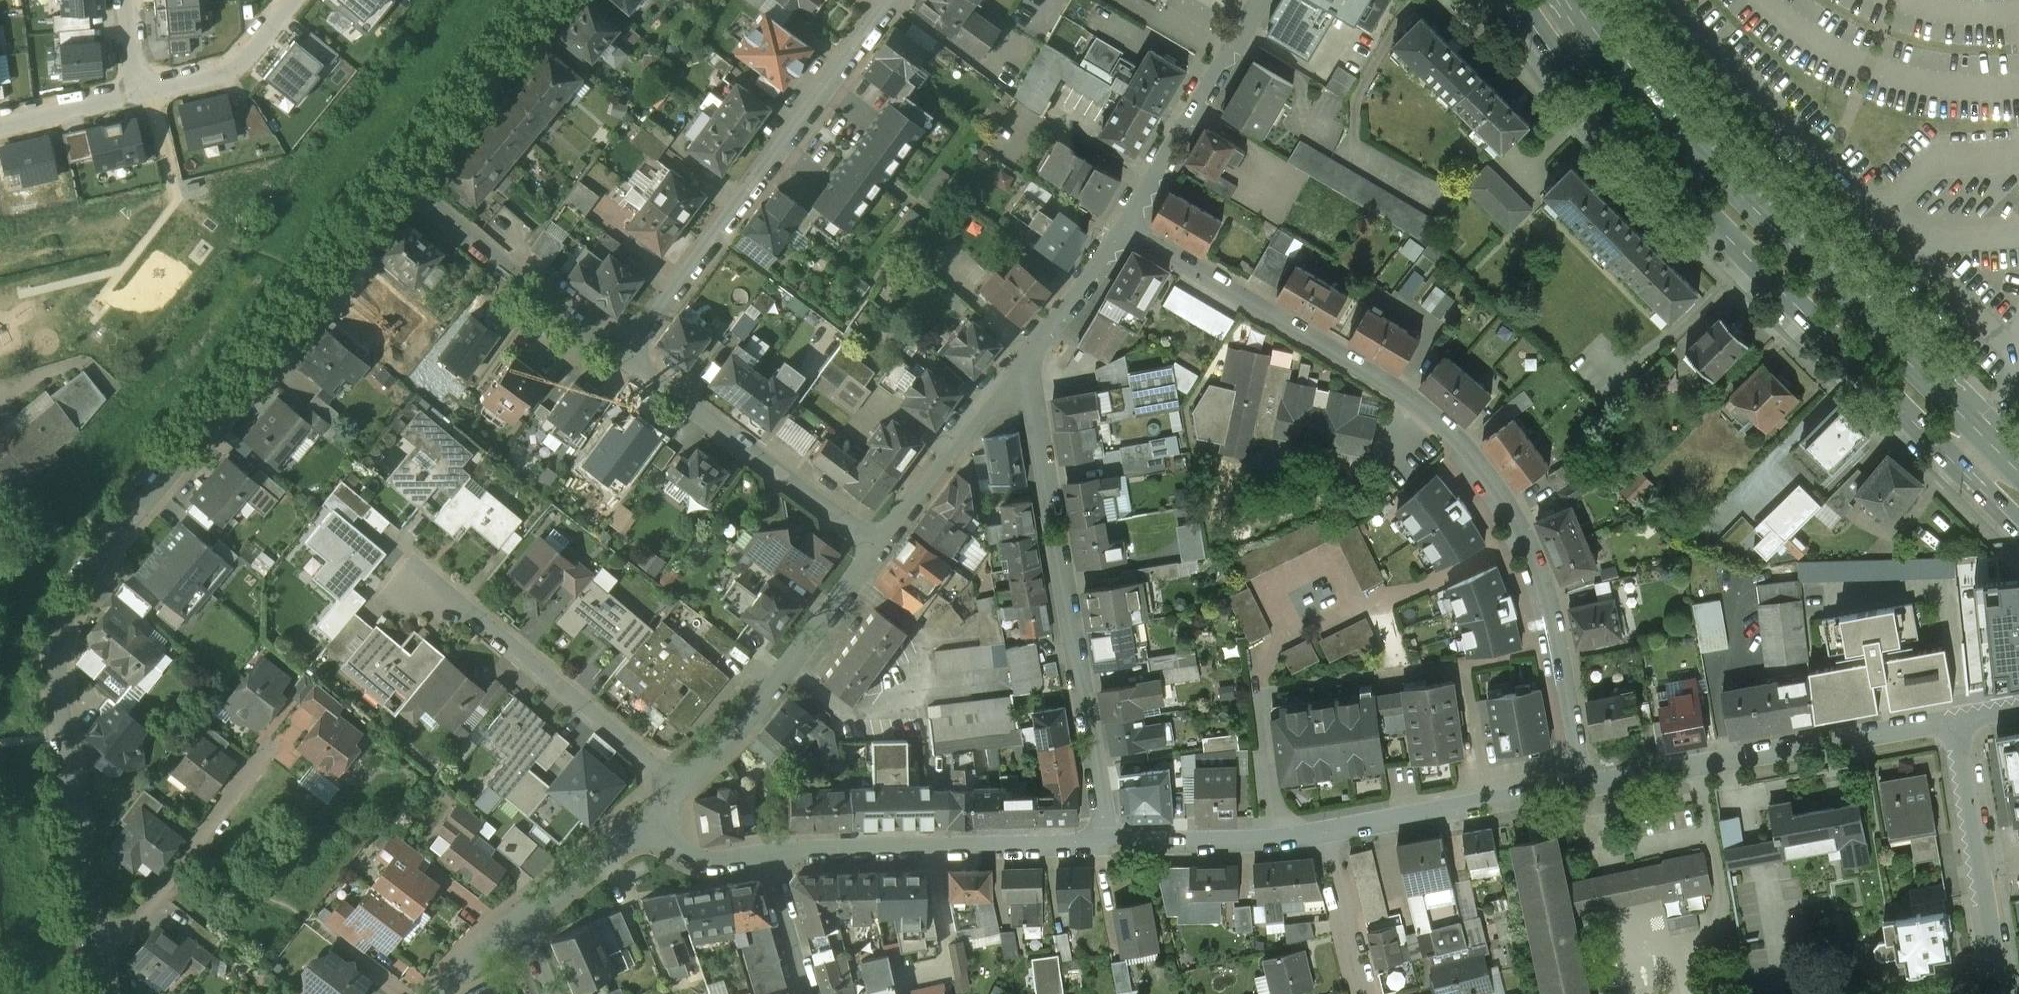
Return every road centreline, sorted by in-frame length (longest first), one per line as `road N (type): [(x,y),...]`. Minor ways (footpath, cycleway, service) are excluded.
road 1 (residential): [(408,187),(79,584),(58,637),(62,738),(103,993)]
road 2 (residential): [(1585,787),(1542,569),(1473,450),(1367,366),(1124,227)]
road 3 (secondary): [(1518,0),(1592,103),(2018,527)]
road 4 (secondary): [(2018,463),(1621,75),(1568,0)]
road 5 (residential): [(1024,361),(1095,753),(1103,846)]
road 6 (residential): [(893,0),(624,359)]
road 7 (residential): [(1585,787),(1957,720)]
road 8 (residential): [(423,576),(682,789)]
road 9 (residential): [(769,855),(1103,846)]
road 10 (residential): [(880,548),(624,359)]
road 11 (residential): [(682,789),(764,703),(880,548)]
road 12 (residential): [(1957,720),(2002,993)]
road 13 (residential): [(624,359),(408,187)]
road 14 (residential): [(1124,227),(1257,0)]
road 15 (residential): [(1327,837),(1585,787)]
road 16 (residential): [(565,0),(408,187)]
road 17 (residential): [(880,548),(1024,361)]
road 18 (residential): [(1103,846),(1327,837)]
road 19 (residential): [(290,0),(229,69),(140,91)]
road 20 (residential): [(1024,361),(1124,227)]
road 21 (residential): [(516,921),(648,825)]
road 22 (residential): [(1367,993),(1327,837)]
road 23 (residential): [(140,91),(0,126)]
road 24 (residential): [(769,855),(806,993)]
road 25 (residential): [(648,825),(688,856),(714,862),(769,855)]

